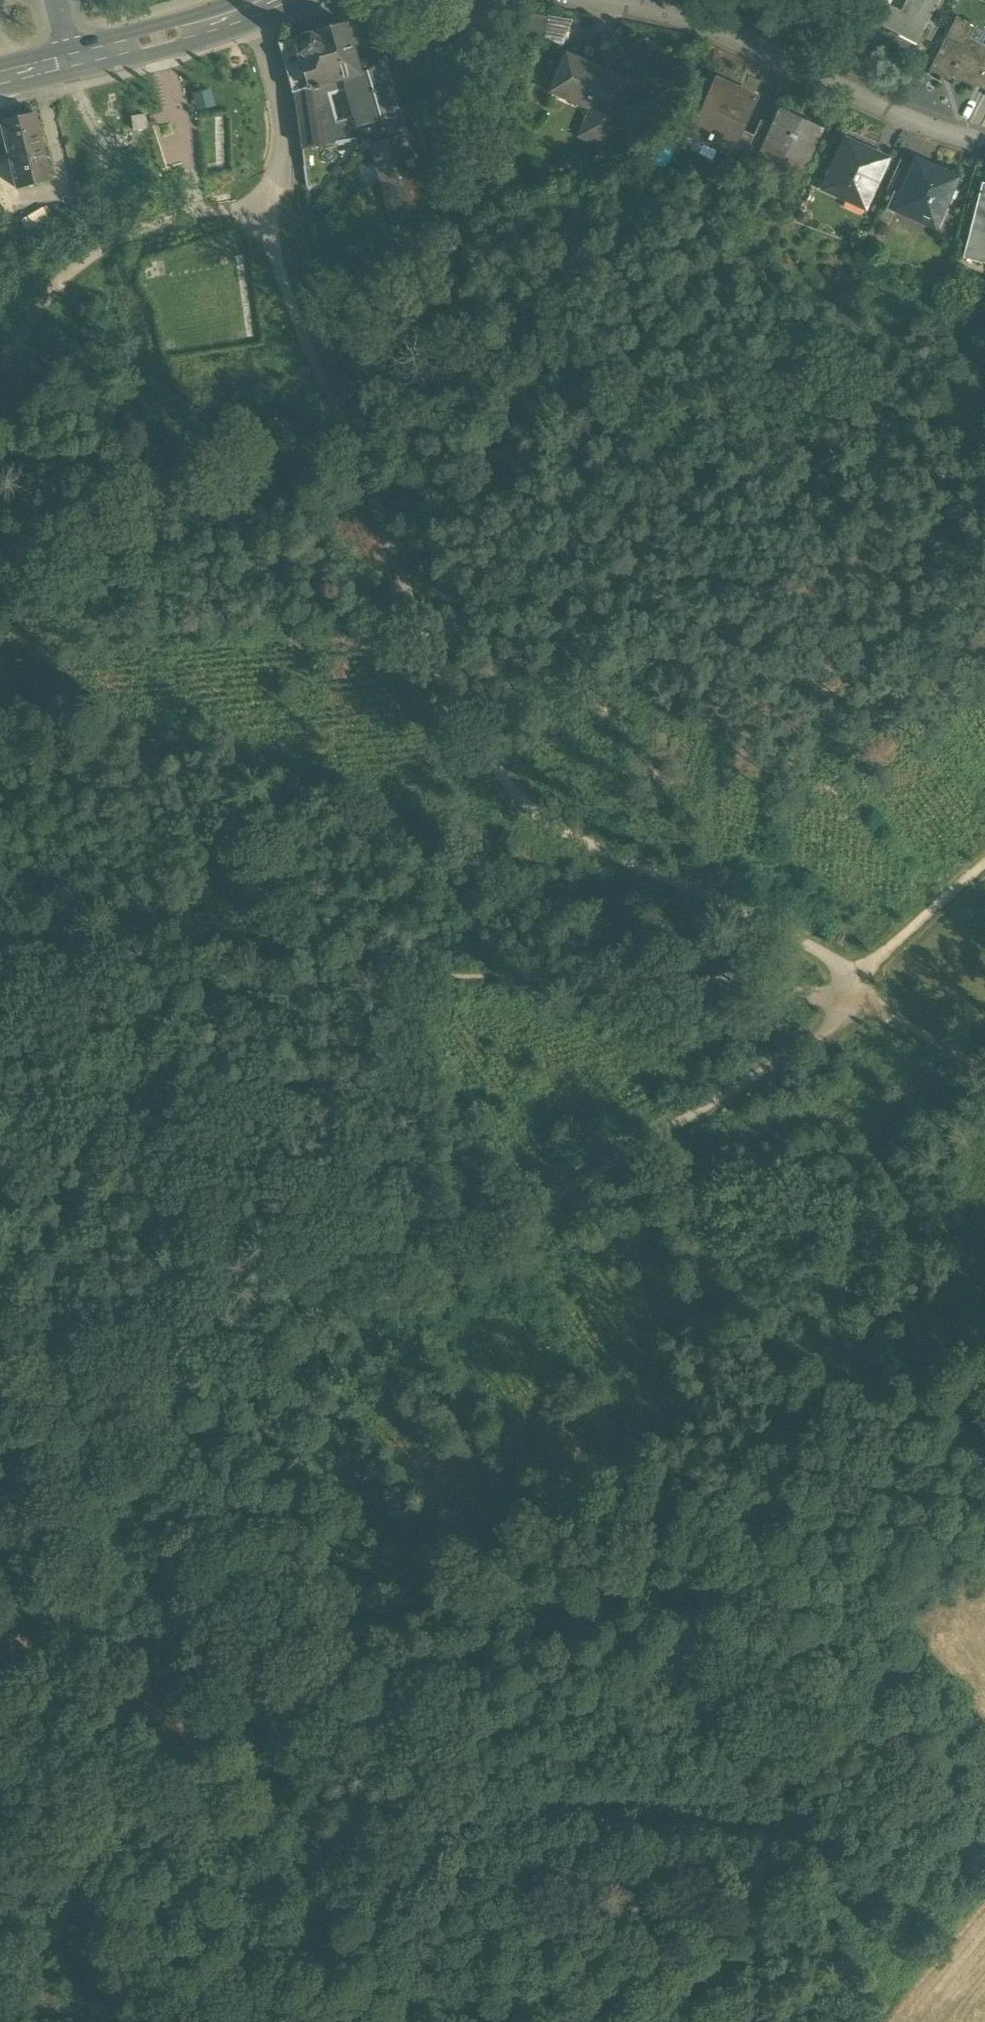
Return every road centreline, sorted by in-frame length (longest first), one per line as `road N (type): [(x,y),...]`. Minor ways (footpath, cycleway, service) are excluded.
road 1 (track): [(348,429),(442,680),(506,788),(583,842),(810,948),(862,982)]
road 2 (residential): [(984,143),(900,114),(704,23),(599,0)]
road 3 (tertiary): [(0,77),(276,0)]
road 4 (track): [(267,193),(304,342),(348,429)]
road 5 (track): [(862,982),(984,865)]
road 6 (track): [(862,982),(894,1016),(984,1069)]

